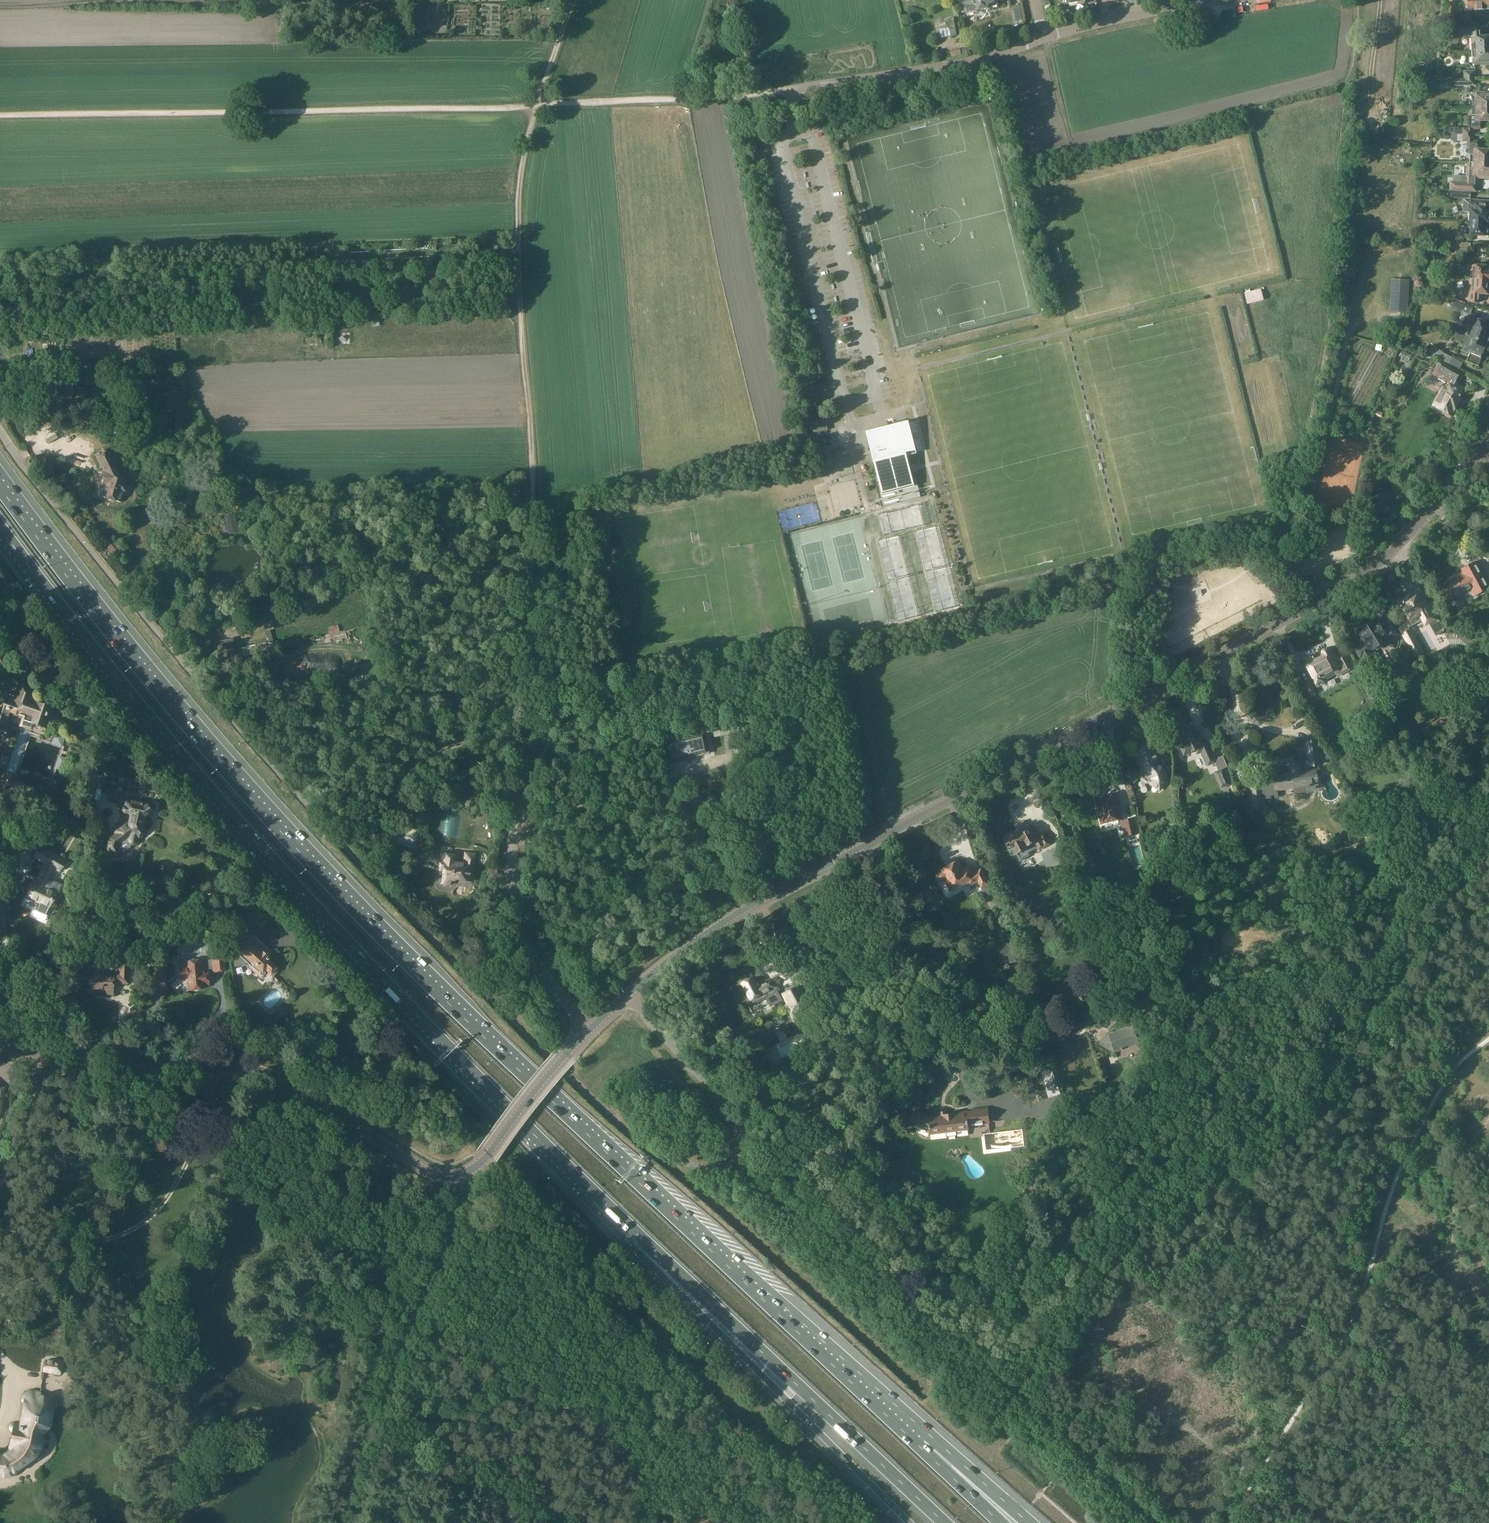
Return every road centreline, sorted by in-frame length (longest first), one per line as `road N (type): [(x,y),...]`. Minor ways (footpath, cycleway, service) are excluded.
road 1 (motorway): [(922,1441),(334,883),(134,656),(0,481)]
road 2 (motorway): [(0,531),(192,776),(317,916),(750,1344)]
road 3 (residential): [(587,1033),(687,945),(1339,589),(1412,532),(1473,449)]
road 4 (track): [(517,805),(530,483),(517,246),(520,172),(539,104)]
road 5 (track): [(0,114),(539,104)]
road 6 (residential): [(455,1177),(426,1170),(325,1107),(259,1077),(187,1061),(40,1051)]
road 7 (motorway): [(750,1344),(942,1522)]
road 8 (residential): [(789,90),(968,63),(1043,36)]
road 9 (track): [(789,90),(539,104)]
road 10 (unclassified): [(587,1033),(517,921),(517,805)]
road 11 (motorway): [(750,1344),(786,1401),(910,1522)]
road 12 (unclassified): [(455,1177),(459,1205),(388,1376)]
road 13 (residential): [(1043,36),(1204,3)]
road 14 (residential): [(488,1154),(587,1033)]
road 15 (residential): [(0,1195),(40,1051)]
road 16 (motorway): [(1024,1522),(922,1441)]

